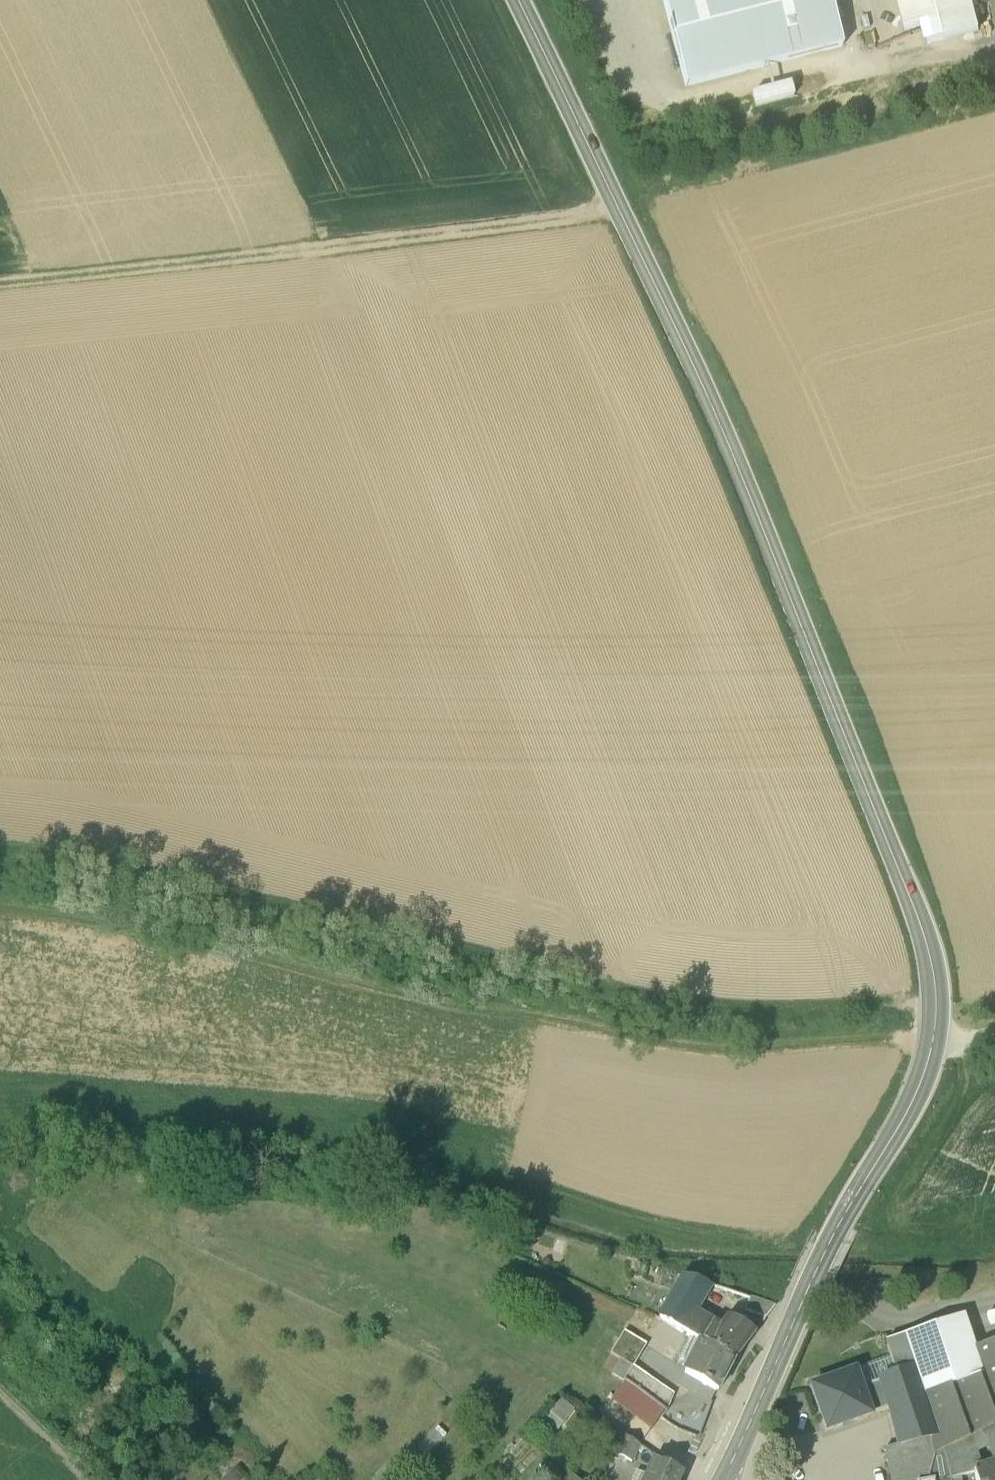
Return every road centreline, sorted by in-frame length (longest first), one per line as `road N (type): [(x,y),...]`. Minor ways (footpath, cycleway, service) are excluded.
road 1 (secondary): [(718,1479),(841,1224),(925,1075),(936,978),(899,859),(700,371),(521,0)]
road 2 (track): [(938,1006),(724,1011),(56,855),(0,849)]
road 3 (track): [(0,901),(89,914),(374,991),(735,1052),(936,1033)]
road 4 (track): [(621,206),(0,282)]

